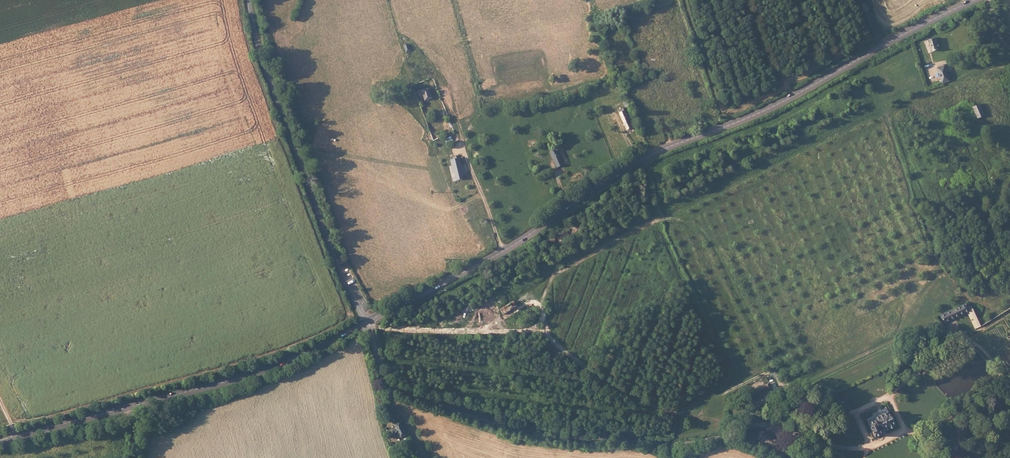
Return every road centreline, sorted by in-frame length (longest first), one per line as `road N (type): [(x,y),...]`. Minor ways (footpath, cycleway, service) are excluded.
road 1 (secondary): [(366,321),(504,251),(658,152),(772,107),(974,0)]
road 2 (unclassified): [(366,321),(387,385),(482,420),(551,437),(730,437),(775,457)]
road 3 (secondary): [(129,408),(257,373),(366,321)]
road 4 (secondary): [(0,441),(129,408)]

